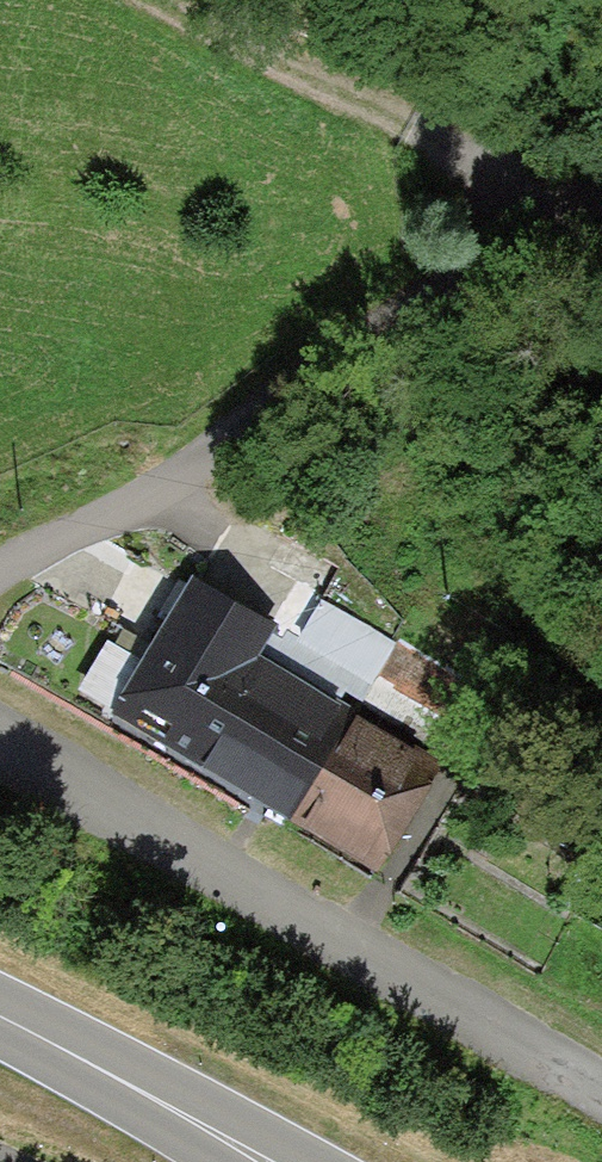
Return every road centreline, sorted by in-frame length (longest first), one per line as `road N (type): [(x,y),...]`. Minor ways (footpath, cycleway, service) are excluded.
road 1 (residential): [(601,1099),(0,751)]
road 2 (unclassified): [(142,491),(253,413),(601,206)]
road 3 (track): [(176,0),(558,231)]
road 4 (secondary): [(251,1161),(0,1024)]
road 5 (track): [(142,491),(325,476)]
road 6 (track): [(142,491),(273,615)]
road 7 (residential): [(0,584),(142,491)]

